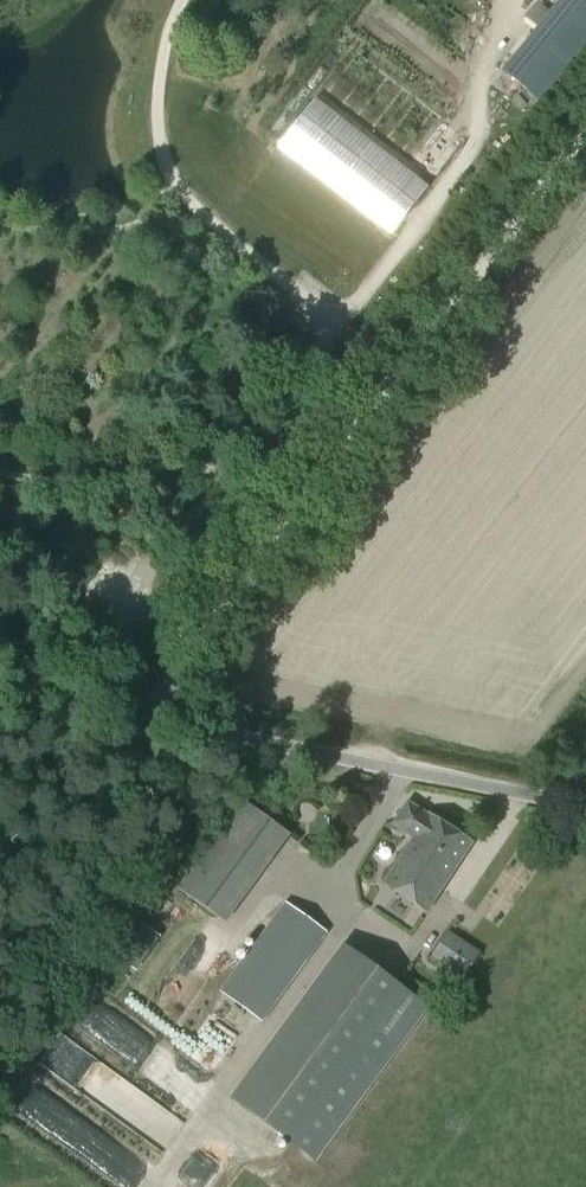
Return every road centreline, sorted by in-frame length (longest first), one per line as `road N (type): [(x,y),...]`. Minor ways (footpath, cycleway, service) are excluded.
road 1 (unclassified): [(150,713),(585,133)]
road 2 (unclassified): [(585,804),(273,745),(150,713)]
road 3 (track): [(337,325),(474,150),(493,40),(522,0)]
road 4 (unclassified): [(150,713),(0,676)]

